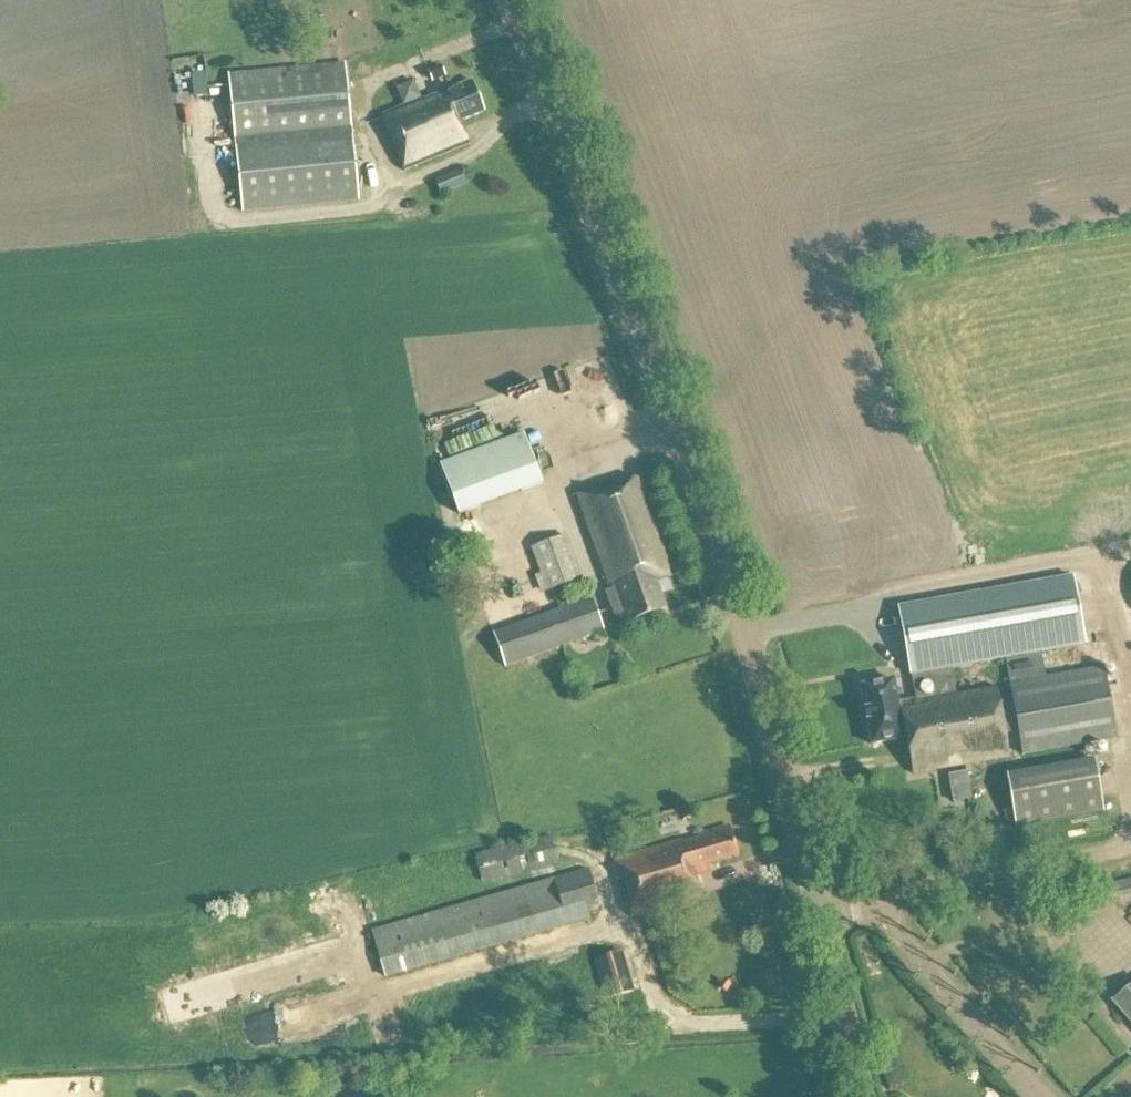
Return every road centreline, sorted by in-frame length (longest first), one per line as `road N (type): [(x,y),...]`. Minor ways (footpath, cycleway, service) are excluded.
road 1 (tertiary): [(823,923),(695,502),(506,0)]
road 2 (unclassified): [(879,908),(922,885),(1130,848)]
road 3 (residential): [(1042,1096),(879,908)]
road 4 (tertiary): [(862,1096),(823,923)]

